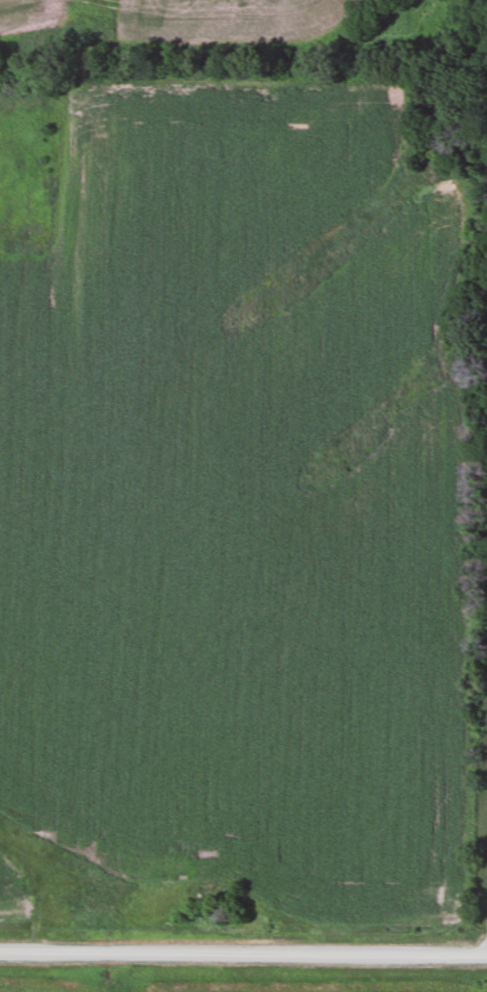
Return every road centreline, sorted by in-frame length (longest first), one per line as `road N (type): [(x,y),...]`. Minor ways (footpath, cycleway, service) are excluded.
road 1 (residential): [(0,956),(486,960)]

